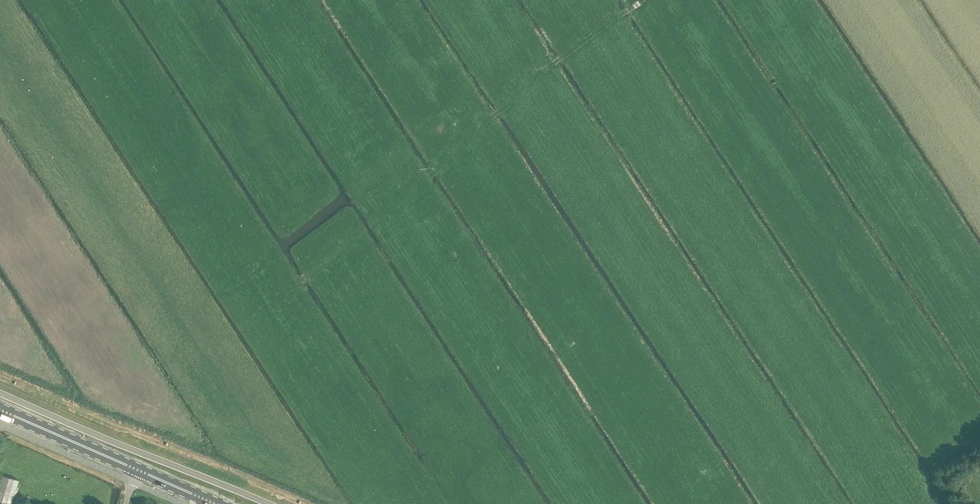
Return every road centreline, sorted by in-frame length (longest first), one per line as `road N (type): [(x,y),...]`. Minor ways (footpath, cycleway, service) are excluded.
road 1 (track): [(642,0),(427,174)]
road 2 (primary): [(137,468),(0,409)]

